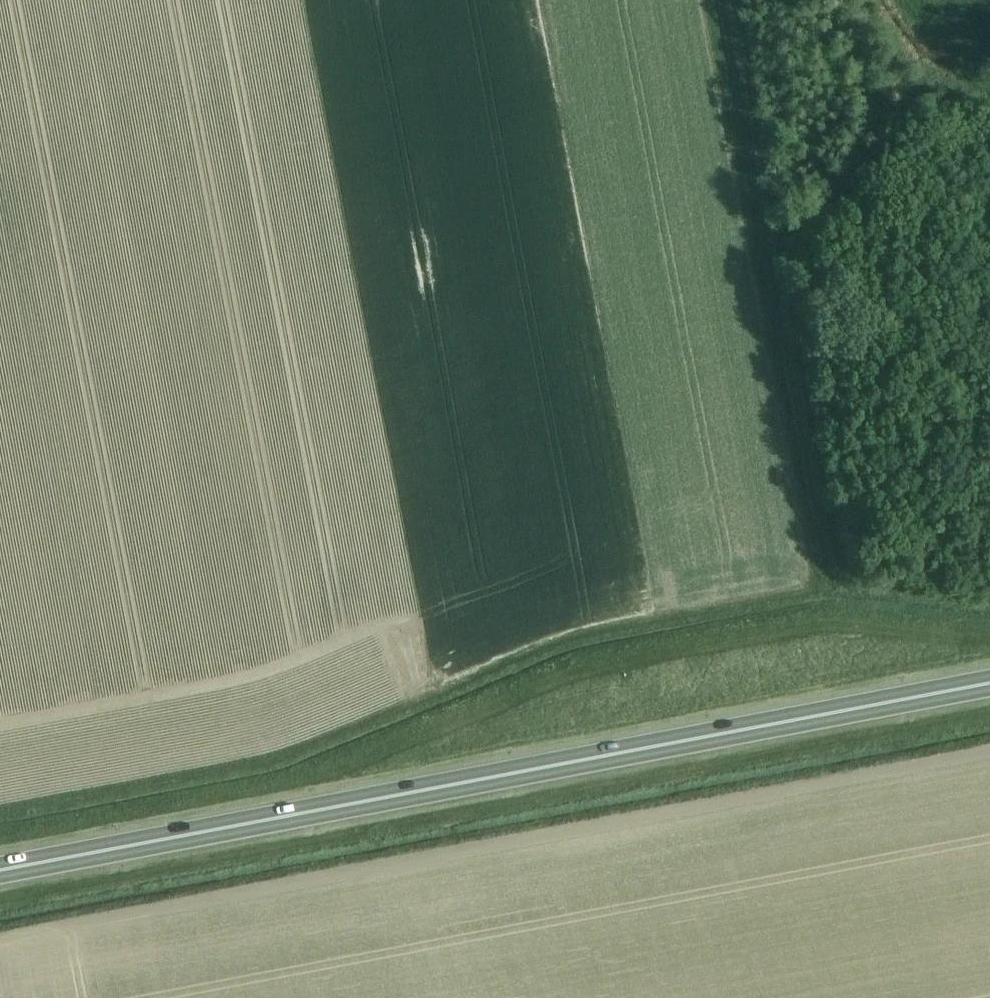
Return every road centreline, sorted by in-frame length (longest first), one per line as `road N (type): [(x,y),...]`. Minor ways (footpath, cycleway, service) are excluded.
road 1 (trunk): [(0,870),(989,682)]
road 2 (track): [(728,0),(768,210),(810,199),(833,182),(924,78),(989,93)]

